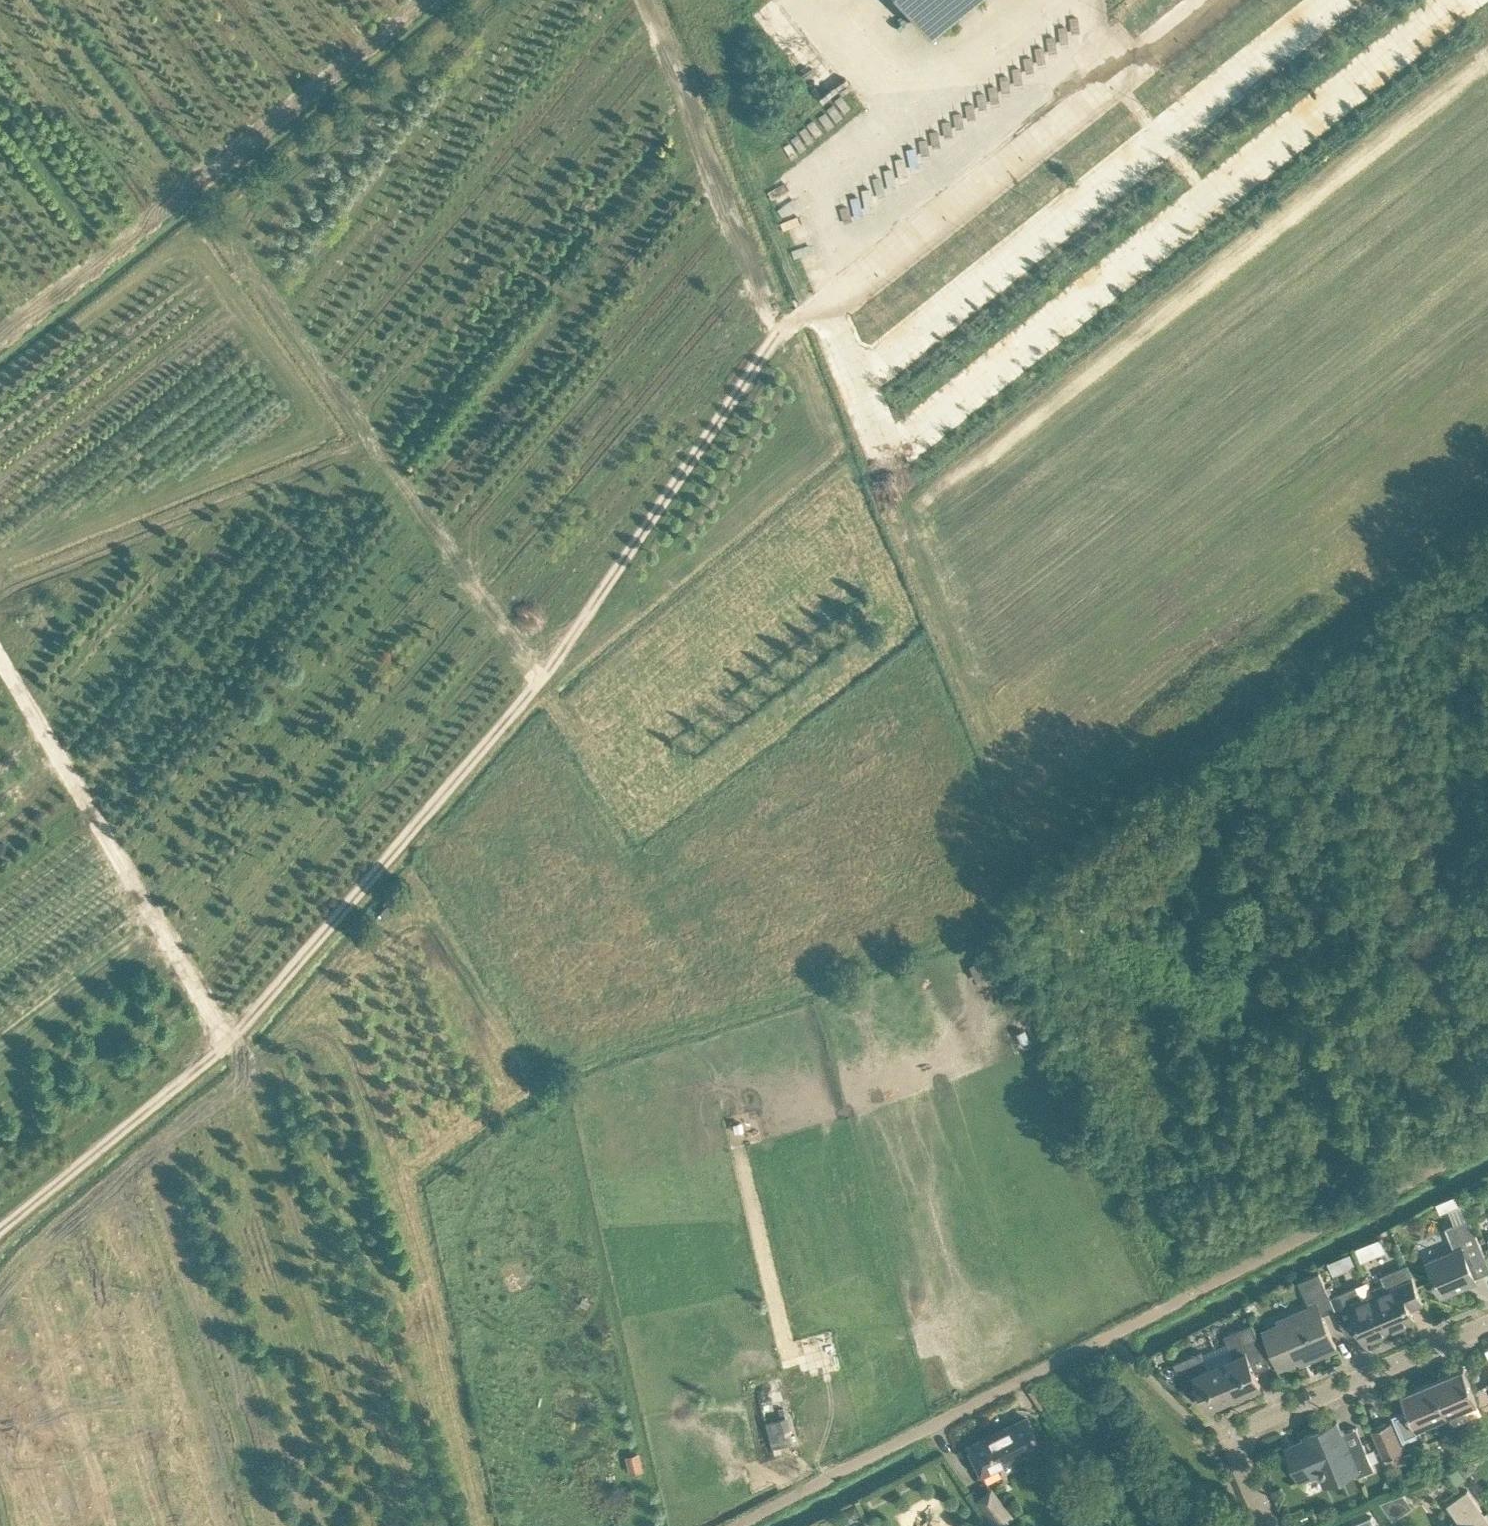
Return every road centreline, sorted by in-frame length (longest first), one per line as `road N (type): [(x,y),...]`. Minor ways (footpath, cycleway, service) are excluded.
road 1 (unclassified): [(733,1525),(1487,1141)]
road 2 (track): [(894,457),(886,481),(1048,876)]
road 3 (track): [(228,1042),(0,658)]
road 4 (residential): [(1268,1525),(1235,1449),(1243,1428),(1487,1325)]

